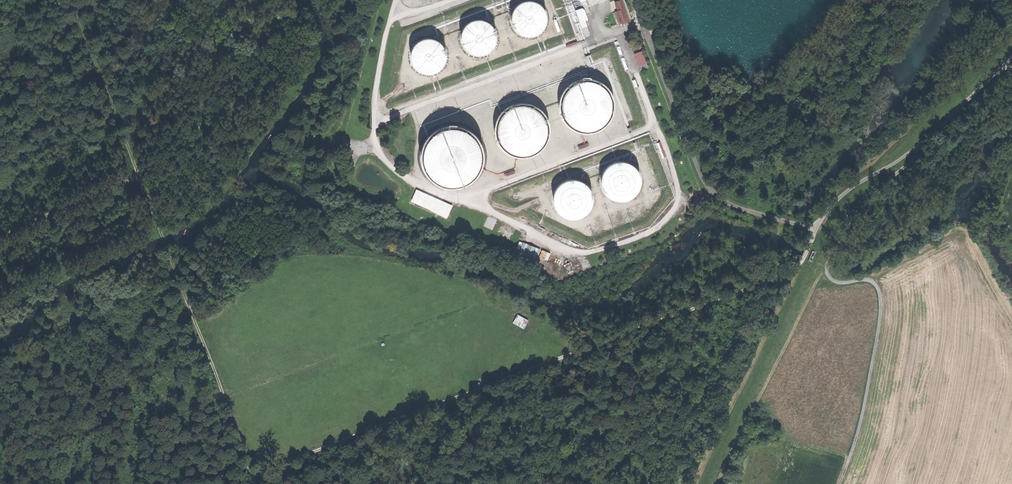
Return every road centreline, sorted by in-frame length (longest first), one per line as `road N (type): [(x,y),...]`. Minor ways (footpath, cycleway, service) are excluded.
road 1 (track): [(233,483),(802,267),(814,230)]
road 2 (track): [(706,483),(825,233),(1011,42)]
road 3 (track): [(258,475),(79,0)]
road 4 (track): [(917,150),(851,213),(831,248),(834,283),(866,280),(880,292),(867,395),(839,483)]
road 5 (track): [(814,230),(856,182),(917,150),(1011,59)]
road 6 (track): [(151,184),(108,188),(0,237)]

